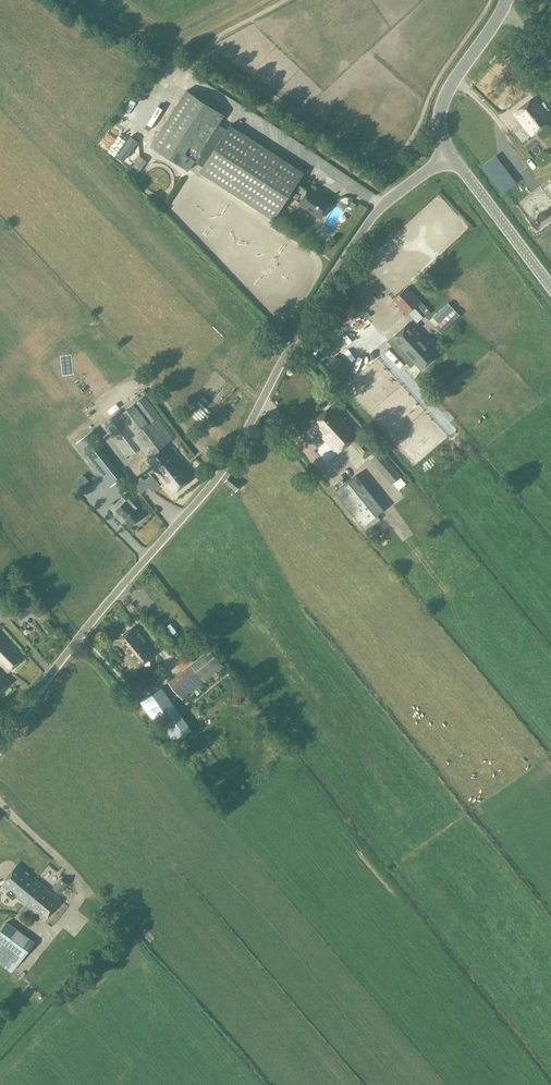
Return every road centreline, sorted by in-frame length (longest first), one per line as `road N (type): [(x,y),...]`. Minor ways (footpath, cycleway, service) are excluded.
road 1 (unclassified): [(0,750),(73,643),(216,479),(372,216),(452,154)]
road 2 (track): [(68,0),(199,71),(391,197)]
road 3 (unclassified): [(452,154),(437,122),(443,96),(508,0)]
road 4 (unclassified): [(550,286),(452,154)]

